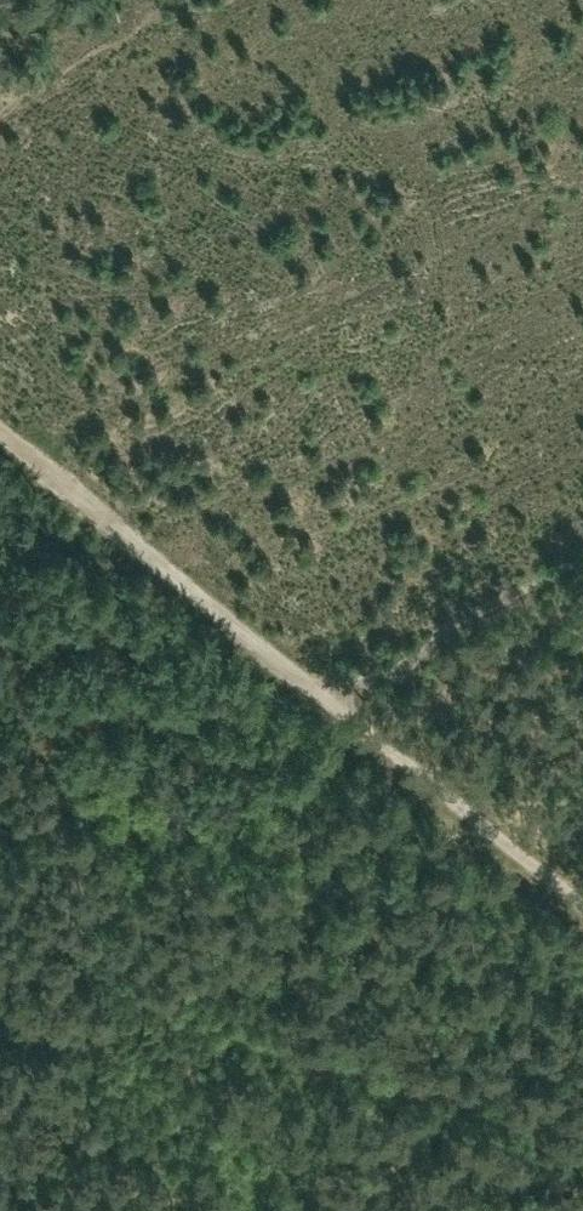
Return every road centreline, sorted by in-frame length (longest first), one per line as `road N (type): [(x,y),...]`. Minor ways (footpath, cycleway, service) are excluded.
road 1 (track): [(0,423),(468,814)]
road 2 (track): [(317,688),(582,548)]
road 3 (track): [(468,814),(582,910)]

